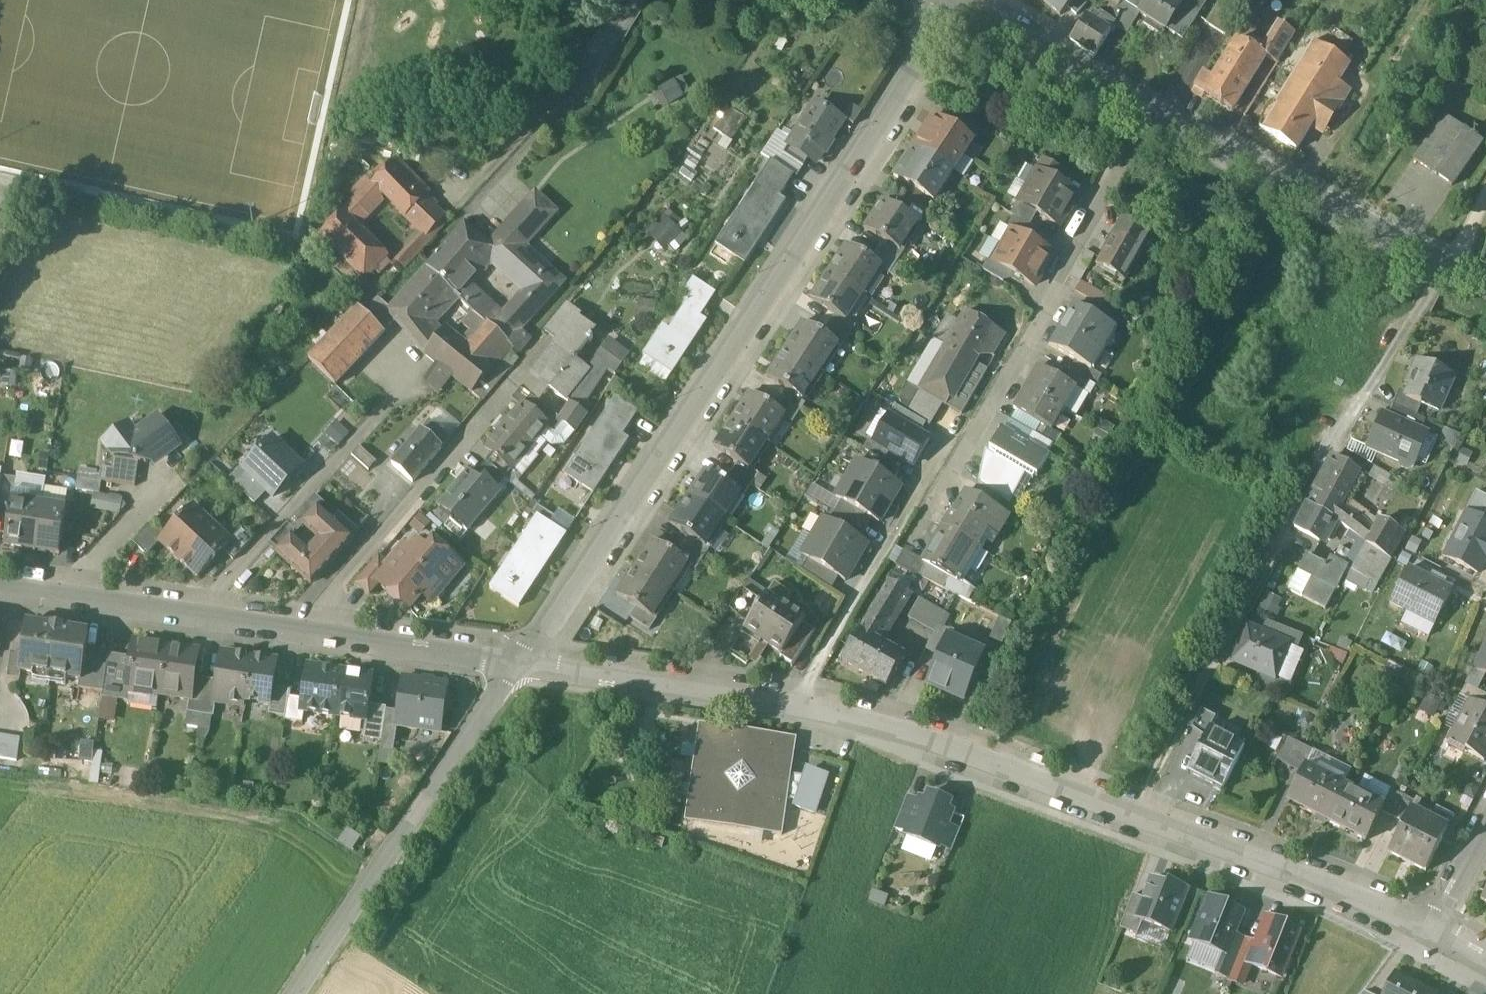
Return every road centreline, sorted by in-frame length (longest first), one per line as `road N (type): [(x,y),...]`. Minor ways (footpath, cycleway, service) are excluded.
road 1 (tertiary): [(520,662),(575,593),(956,3)]
road 2 (residential): [(1452,265),(1326,454),(1134,819)]
road 3 (residential): [(1152,114),(911,544)]
road 4 (tertiary): [(295,993),(520,662)]
road 5 (residential): [(798,702),(928,739),(1134,819)]
road 6 (residential): [(636,0),(579,96),(421,263)]
road 7 (tertiary): [(1452,265),(1152,114)]
road 8 (residential): [(798,702),(955,427)]
road 9 (residential): [(510,388),(306,629)]
road 10 (tertiary): [(306,629),(0,587)]
road 11 (residential): [(1134,819),(1422,925)]
road 12 (residential): [(520,662),(798,702)]
road 13 (tertiary): [(1152,114),(956,3)]
road 14 (tertiary): [(520,662),(306,629)]
road 15 (residential): [(1422,925),(1485,820)]

